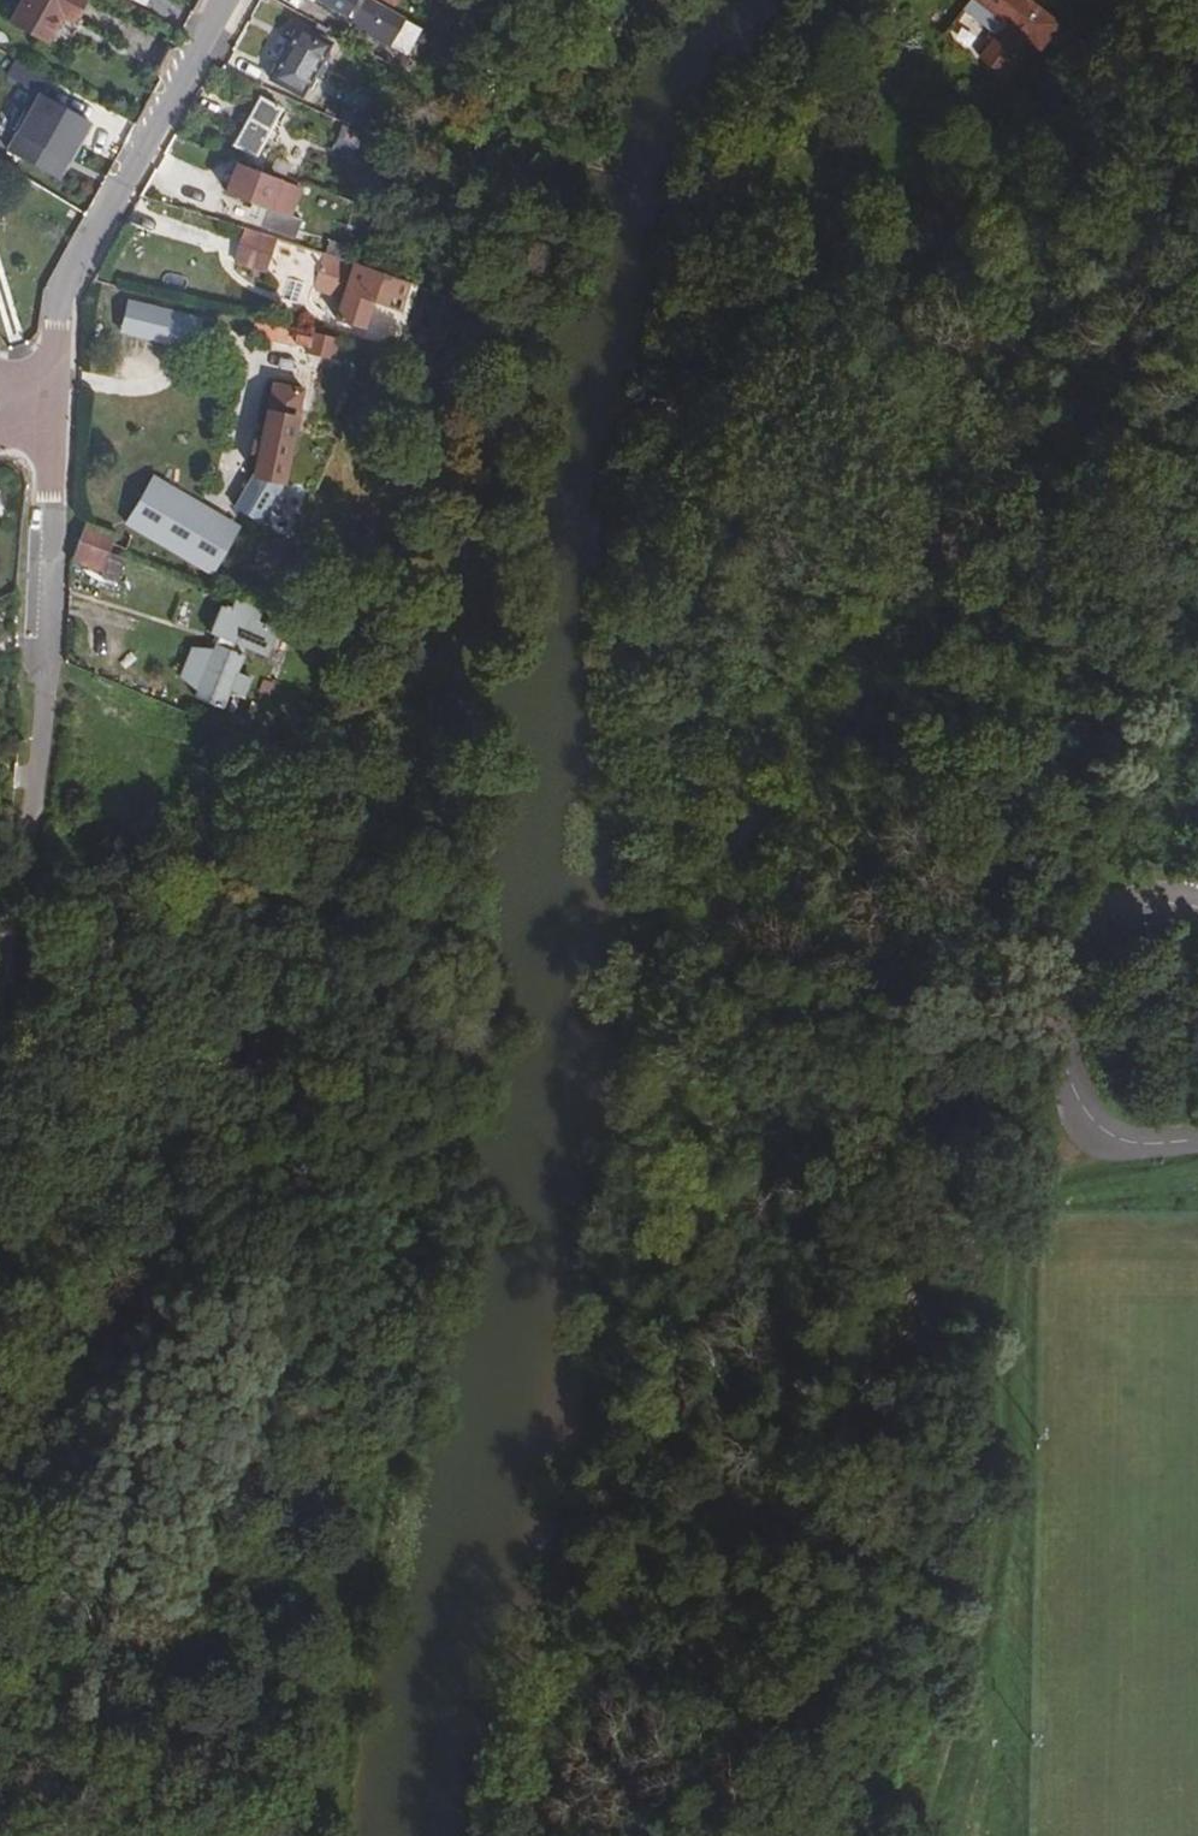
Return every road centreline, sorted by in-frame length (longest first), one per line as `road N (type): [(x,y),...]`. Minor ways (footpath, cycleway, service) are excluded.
road 1 (residential): [(0,969),(42,702),(49,416)]
road 2 (residential): [(49,416),(64,289),(223,0)]

